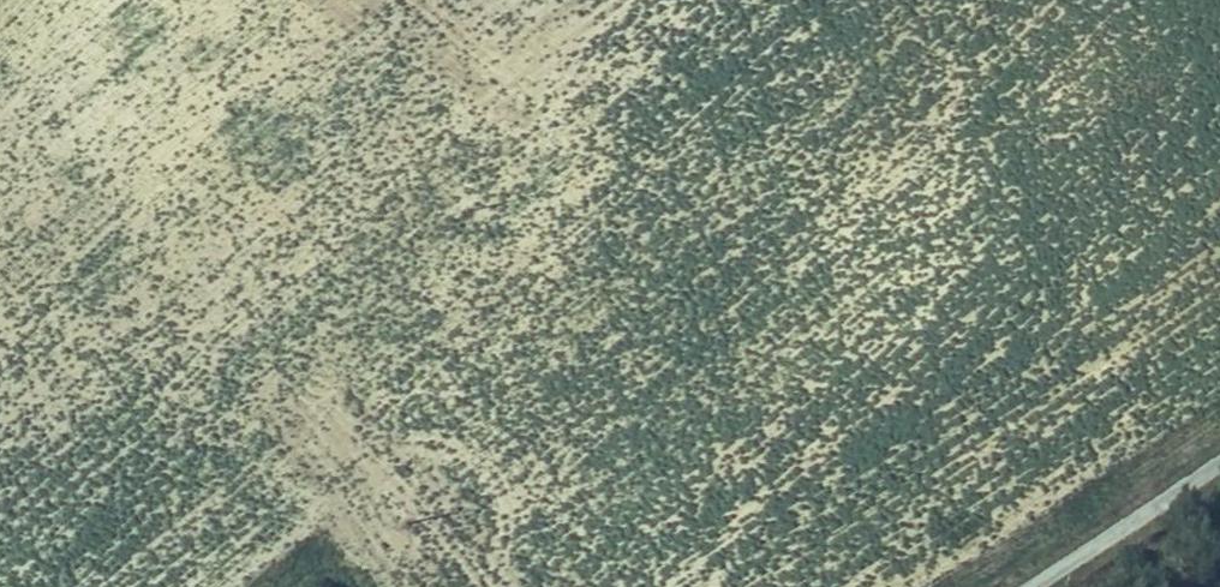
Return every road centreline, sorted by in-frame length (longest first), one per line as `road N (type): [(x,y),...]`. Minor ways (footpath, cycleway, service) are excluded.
road 1 (residential): [(1055,586),(1219,483)]

